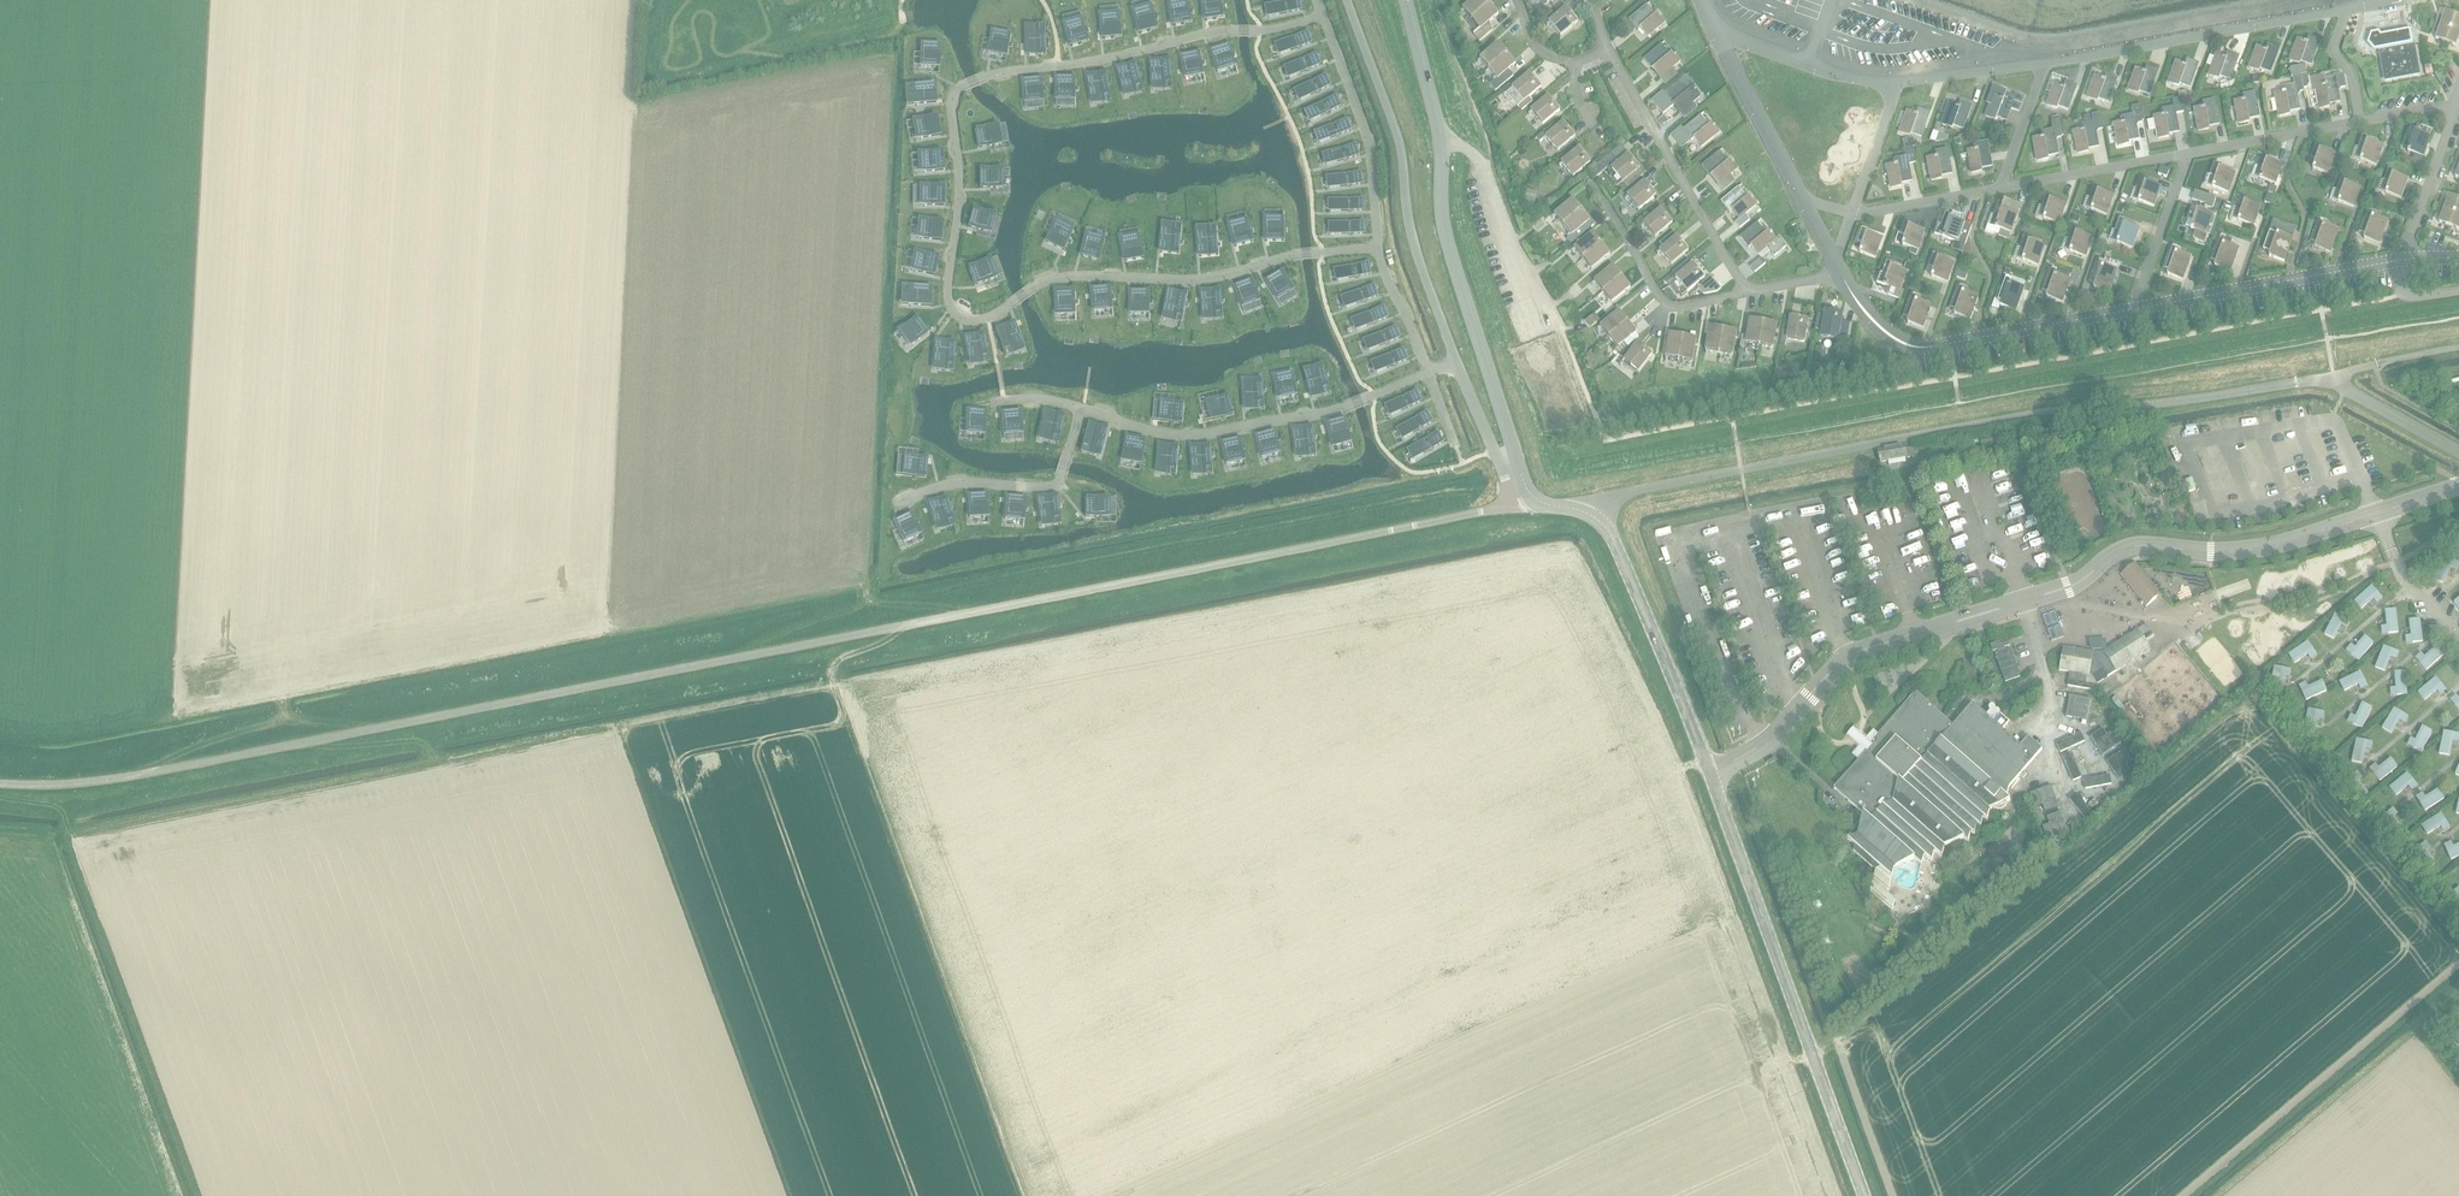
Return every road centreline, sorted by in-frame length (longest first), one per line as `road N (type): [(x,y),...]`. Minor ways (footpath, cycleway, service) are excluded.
road 1 (unclassified): [(0,785),(79,784),(162,769),(1514,504)]
road 2 (unclassified): [(2458,453),(2333,374),(2007,417),(1611,494),(1590,514)]
road 3 (unclassified): [(1708,770),(1767,738),(1846,654),(2068,588),(2133,545),(2275,545),(2458,485)]
road 4 (unclassified): [(1514,504),(1413,247),(1399,145),(1346,0)]
road 5 (unclassified): [(1534,497),(1451,256),(1440,210),(1440,138),(1407,0)]
road 6 (unclassified): [(1866,1195),(1708,770)]
road 7 (unclassified): [(1708,770),(1618,550),(1590,514)]

